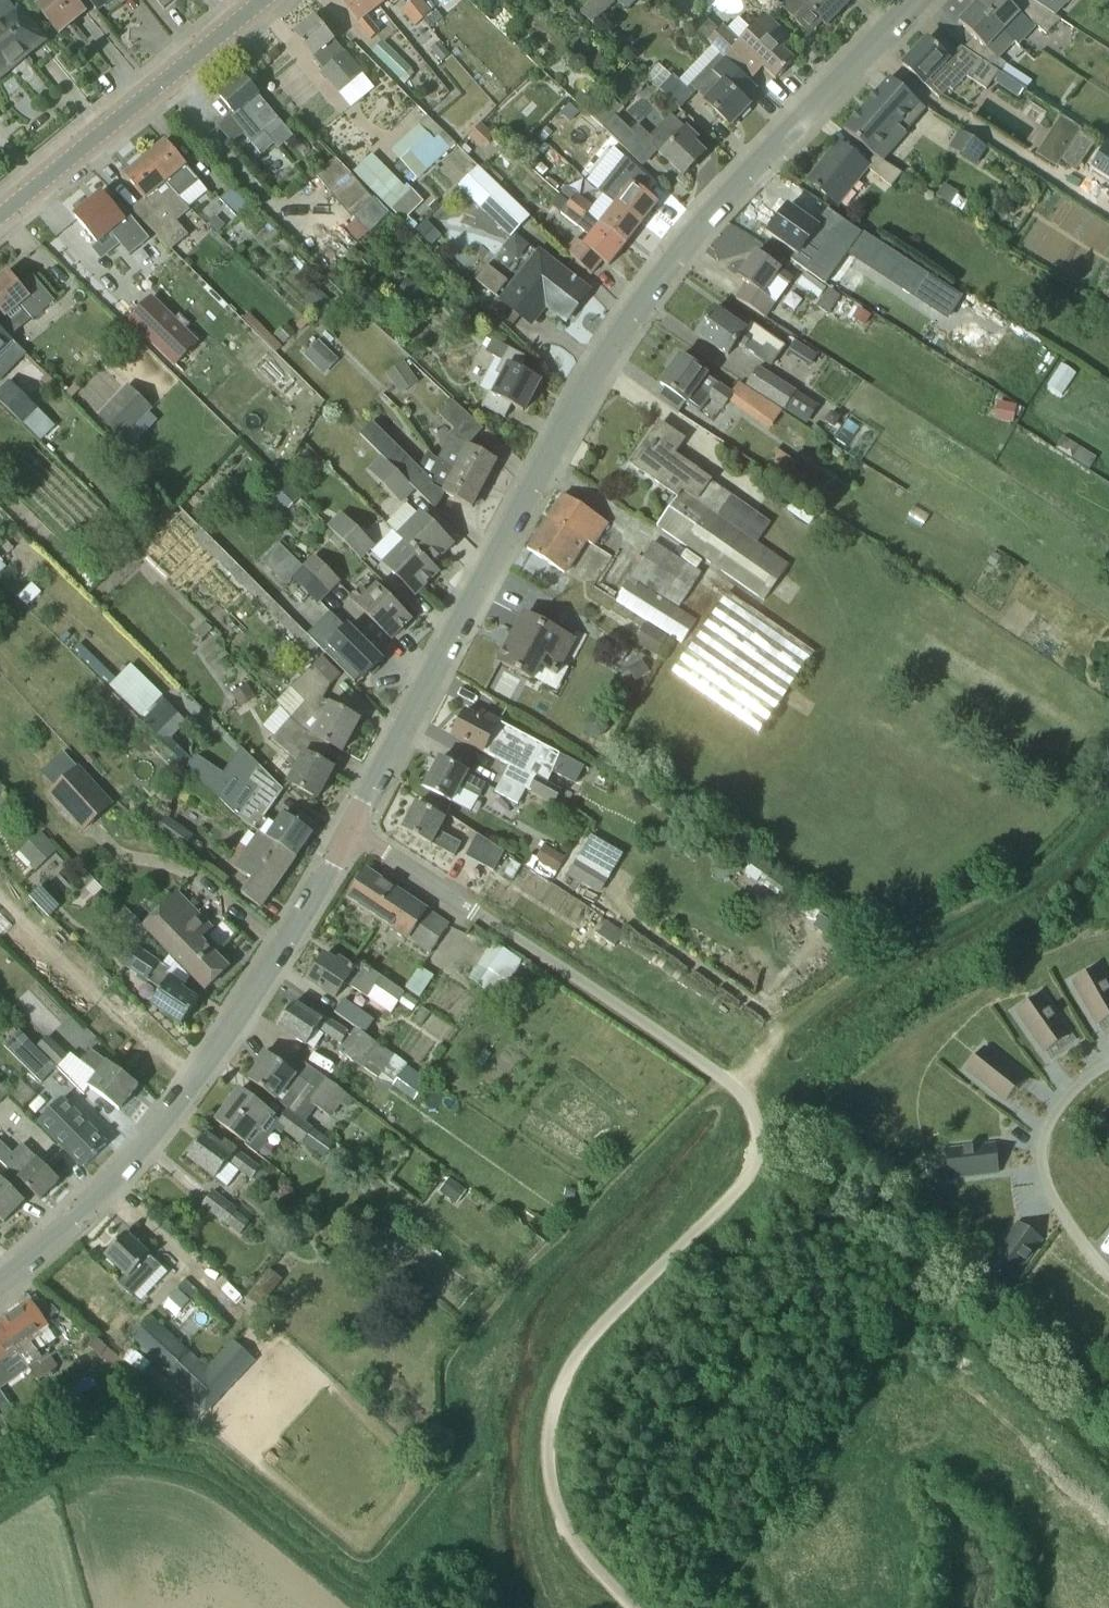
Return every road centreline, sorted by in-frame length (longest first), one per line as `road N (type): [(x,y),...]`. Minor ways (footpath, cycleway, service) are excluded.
road 1 (unclassified): [(349,836),(592,380),(653,286),(916,0)]
road 2 (unclassified): [(636,1607),(573,1540),(557,1504),(548,1468),(559,1384),(608,1321),(750,1175),(762,1140),(750,1104),(715,1070),(473,912)]
road 3 (residential): [(0,1287),(129,1163),(202,1074),(292,940),(349,836)]
road 4 (unclassified): [(0,216),(264,0)]
road 5 (residential): [(1108,1066),(1066,1095),(1042,1142),(1052,1195),(1108,1270)]
road 6 (residential): [(473,912),(349,836)]

